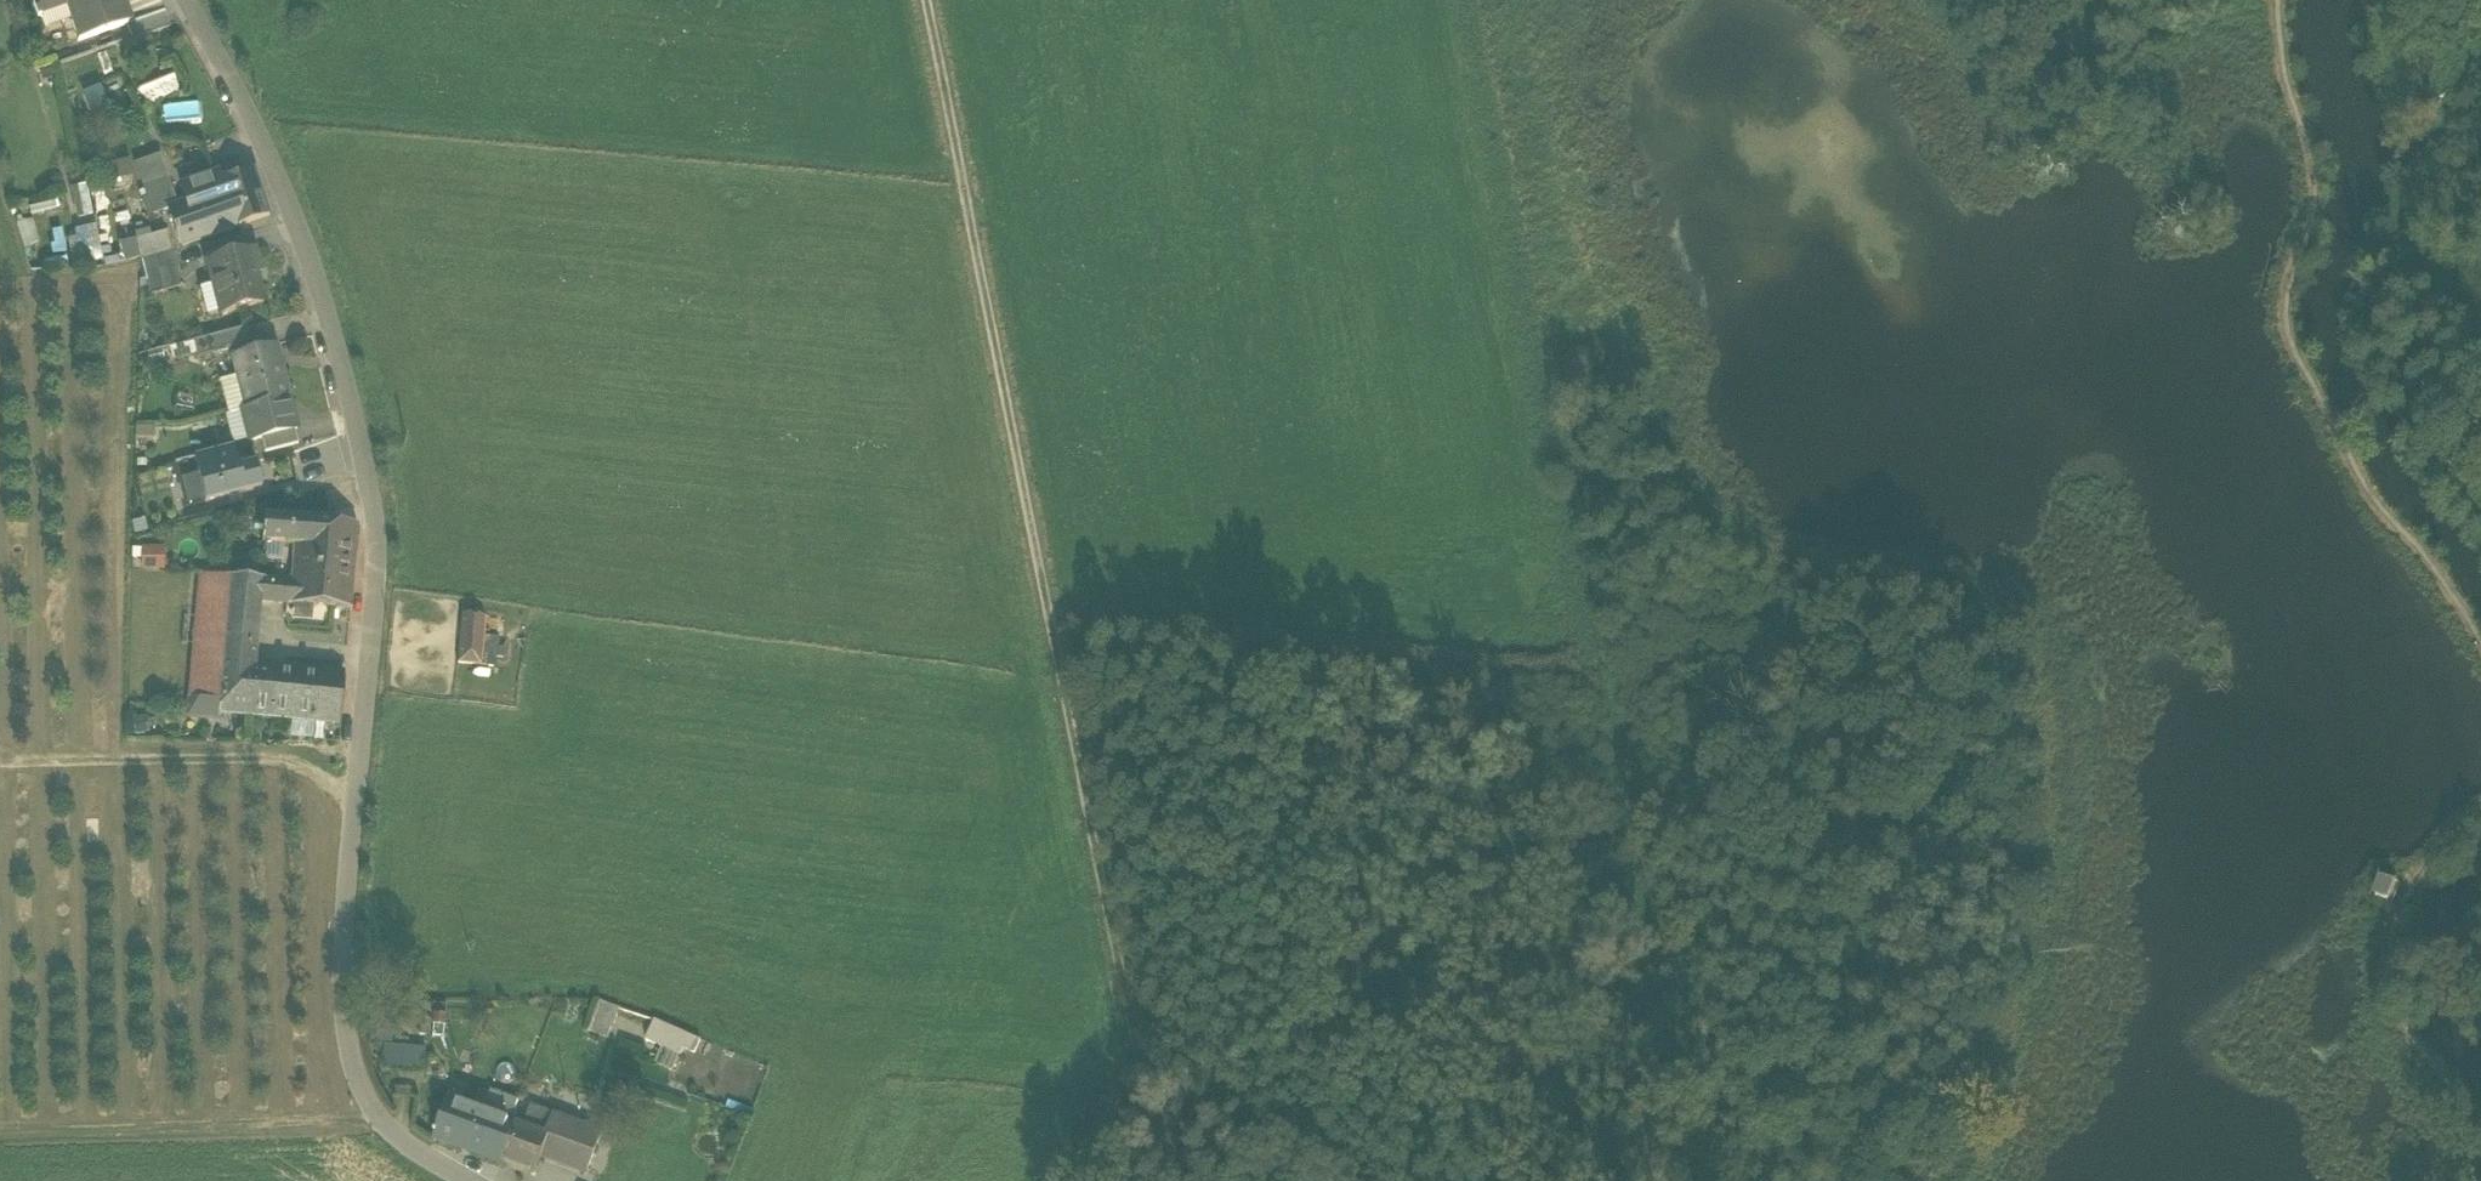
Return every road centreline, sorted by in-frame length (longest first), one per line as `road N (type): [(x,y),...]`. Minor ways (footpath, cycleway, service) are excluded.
road 1 (residential): [(188,0),(262,133),(329,304),(385,527),(348,910),(350,992),(369,1095),(408,1143),(470,1180)]
road 2 (track): [(926,0),(1144,1105),(1076,1139),(1063,1180)]
road 3 (track): [(360,752),(0,758)]

